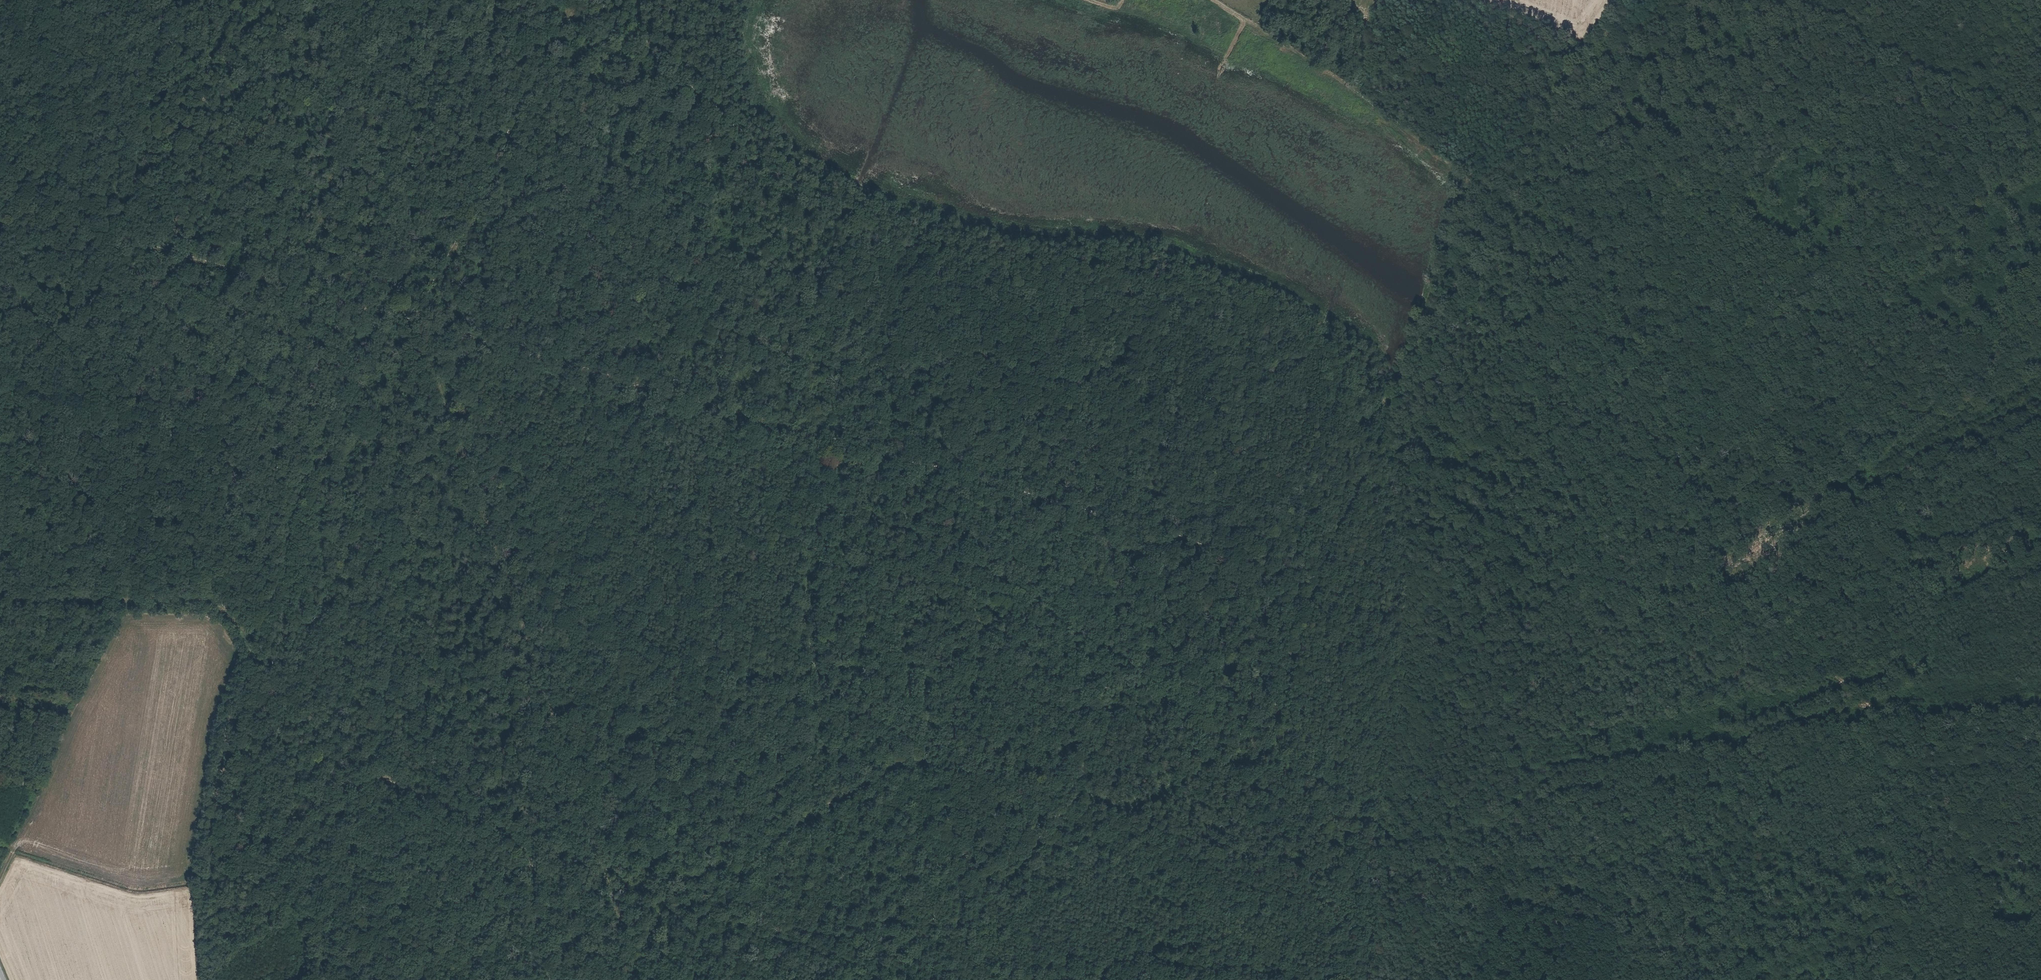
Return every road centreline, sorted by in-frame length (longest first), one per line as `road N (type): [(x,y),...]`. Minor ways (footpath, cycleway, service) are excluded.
road 1 (track): [(1630,979),(1637,876),(1612,818),(1598,743),(1587,732),(1530,725),(1510,710),(1477,641),(1470,599),(1413,545),(1387,540),(1376,500),(1398,397),(1471,181),(1620,0)]

